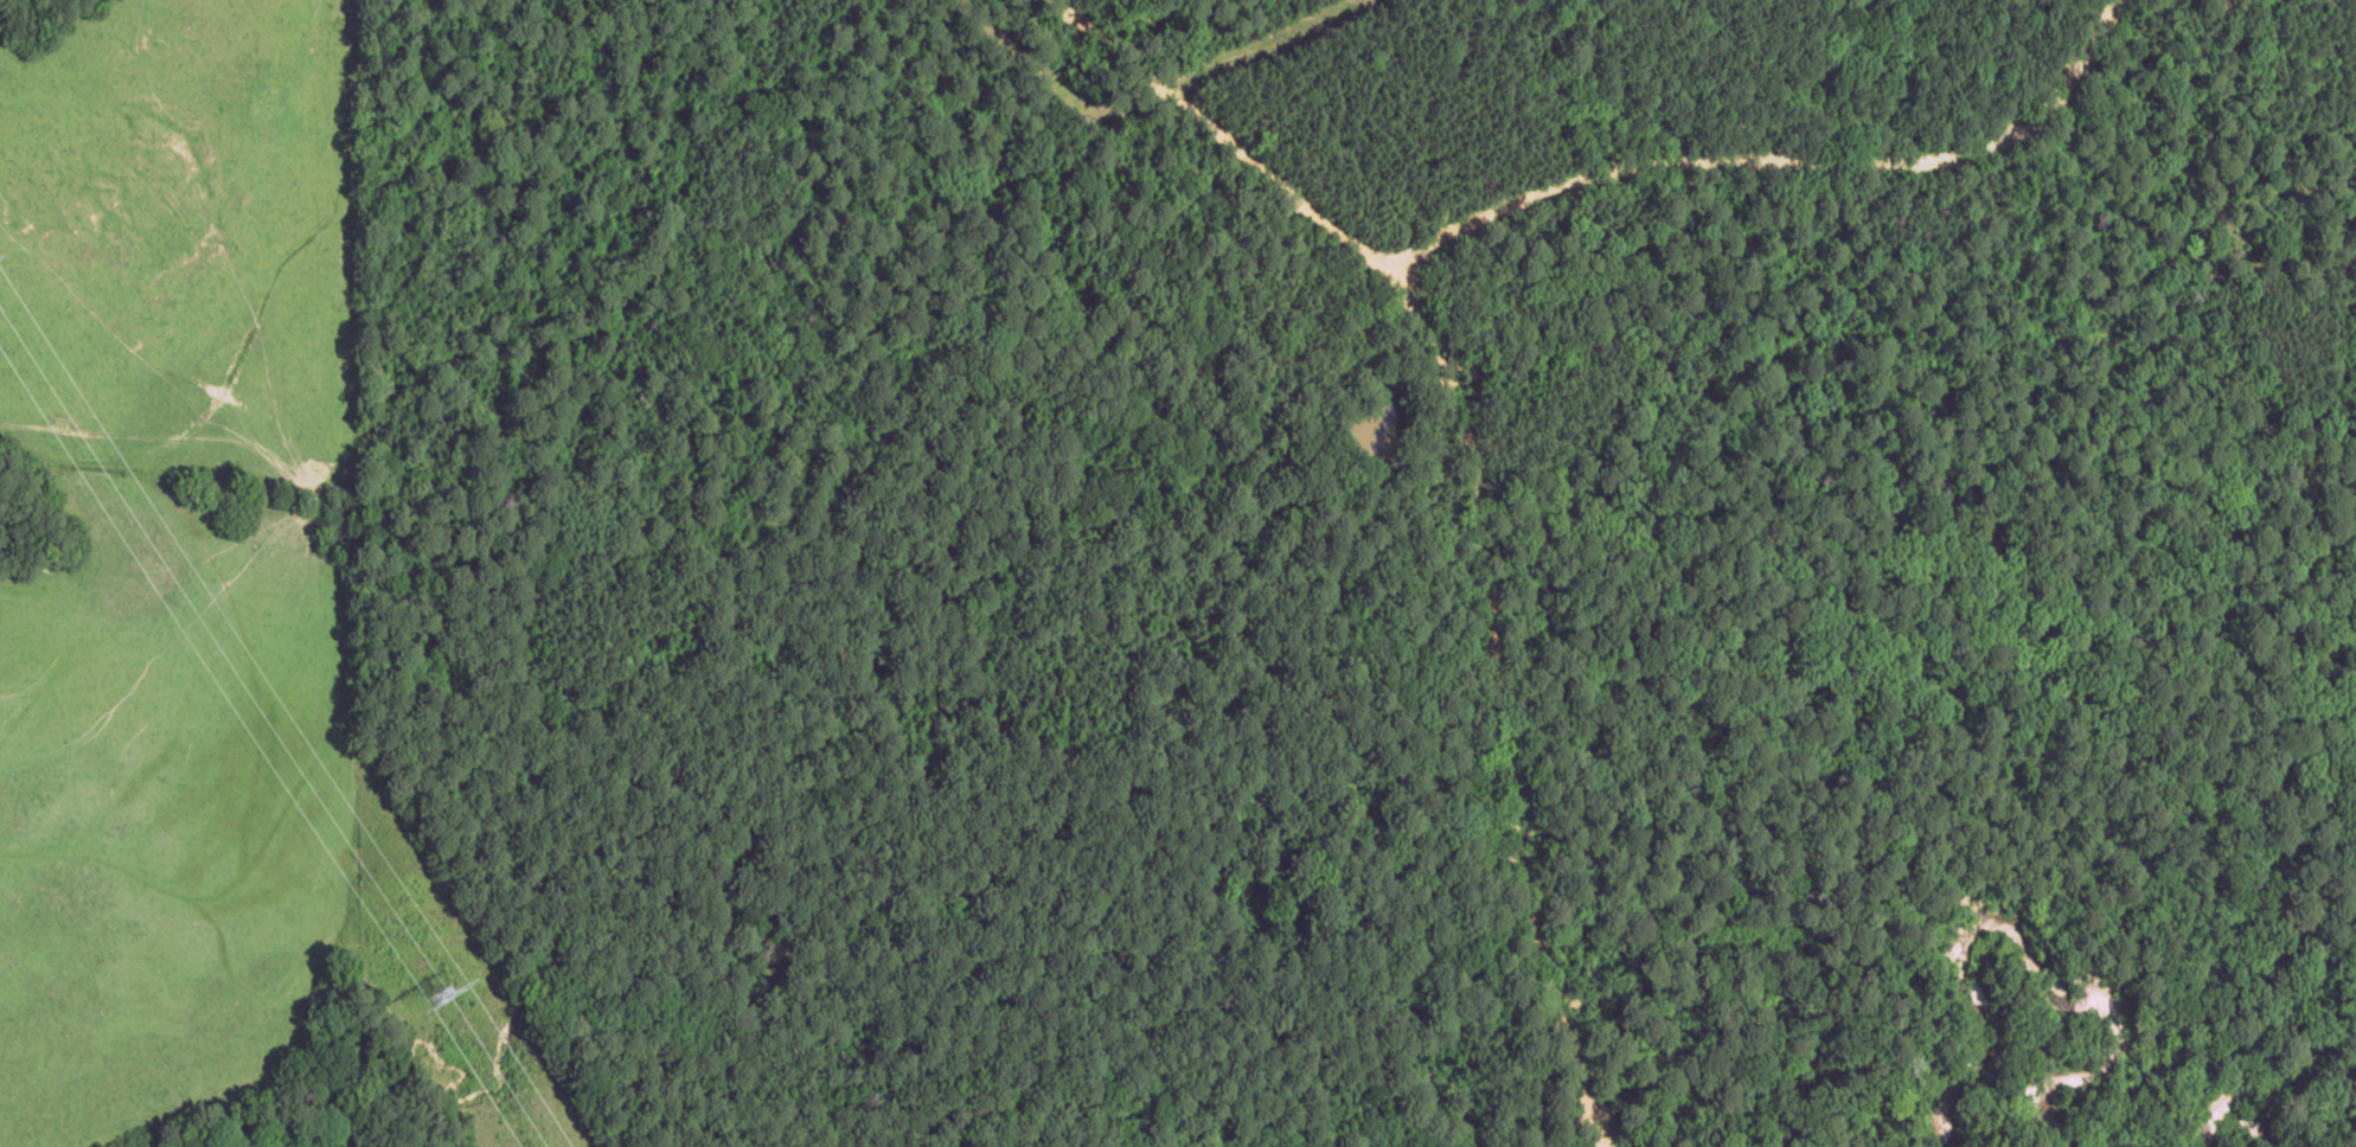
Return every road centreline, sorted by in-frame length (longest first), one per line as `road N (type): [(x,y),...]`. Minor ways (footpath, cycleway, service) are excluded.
road 1 (residential): [(2223,0),(2195,53),(2106,142),(1946,201),(1598,225),(1455,284),(1402,273),(1319,184),(1094,0)]
road 2 (residential): [(1651,1146),(1633,1039),(1526,730),(1503,463),(1455,284)]

